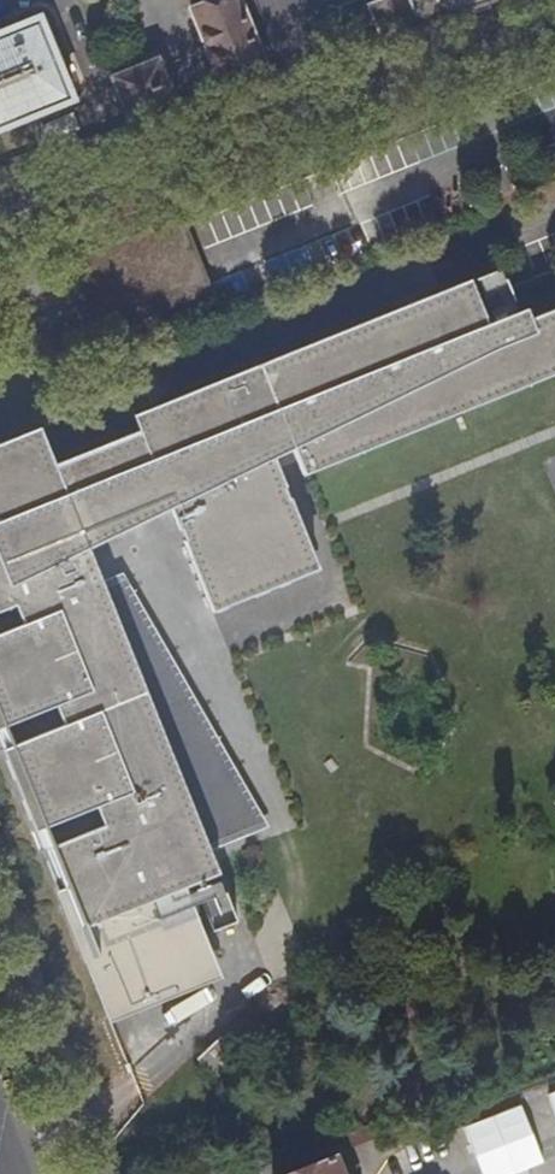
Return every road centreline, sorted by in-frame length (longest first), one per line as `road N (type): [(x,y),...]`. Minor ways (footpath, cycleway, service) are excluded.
road 1 (residential): [(0,219),(554,31)]

